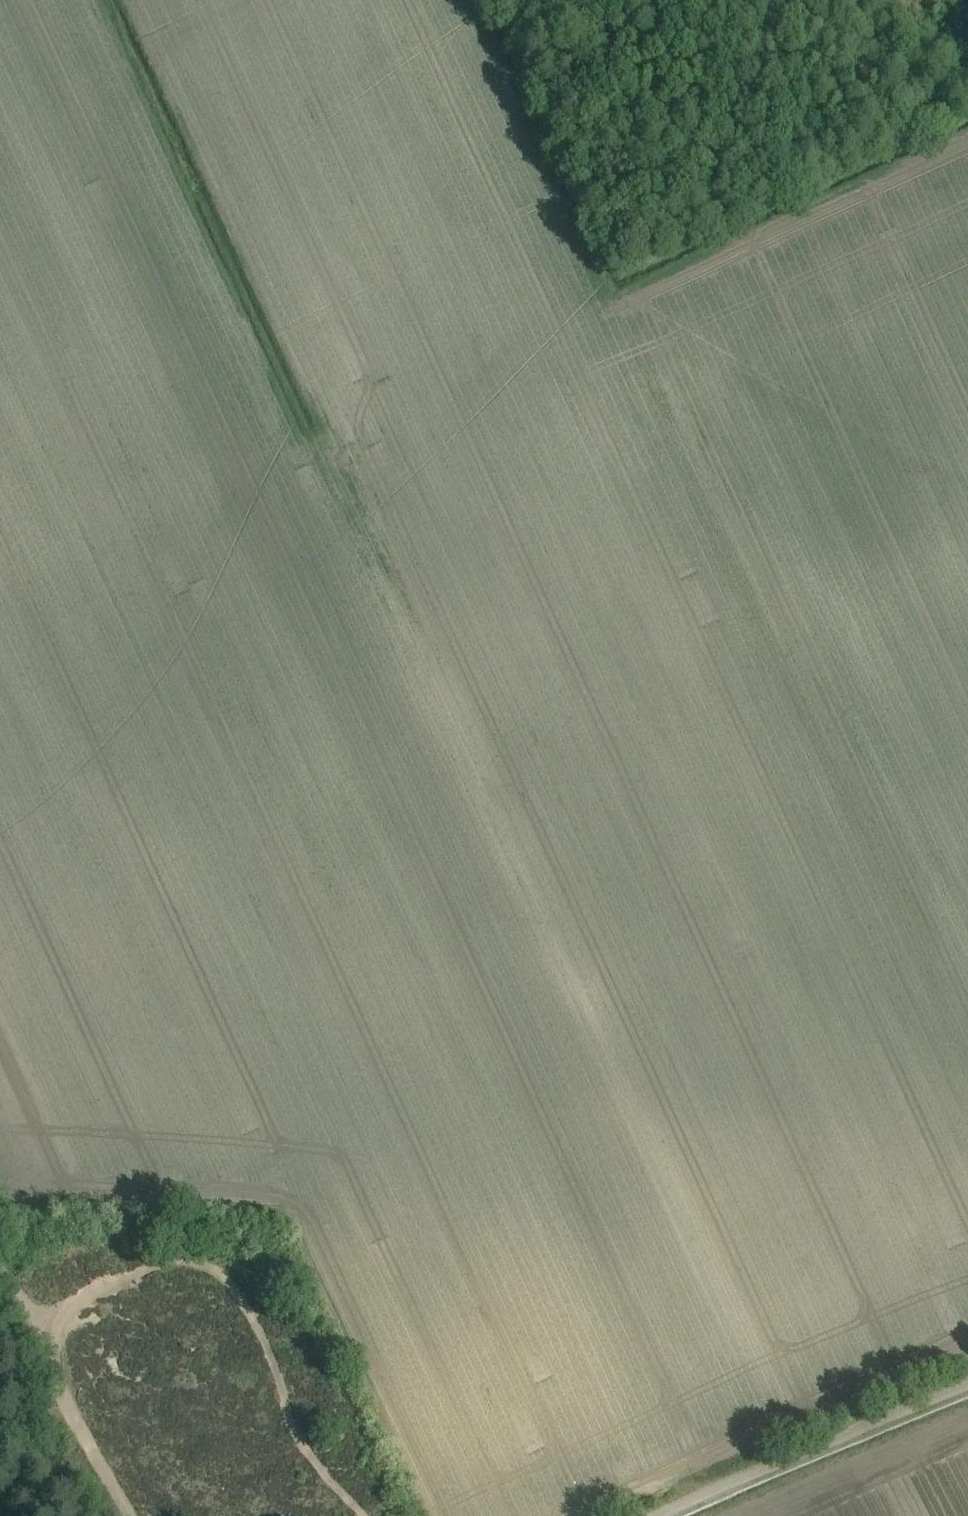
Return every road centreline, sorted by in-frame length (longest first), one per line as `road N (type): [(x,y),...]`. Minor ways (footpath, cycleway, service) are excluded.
road 1 (track): [(967,1386),(669,1515)]
road 2 (track): [(128,1515),(0,1270)]

